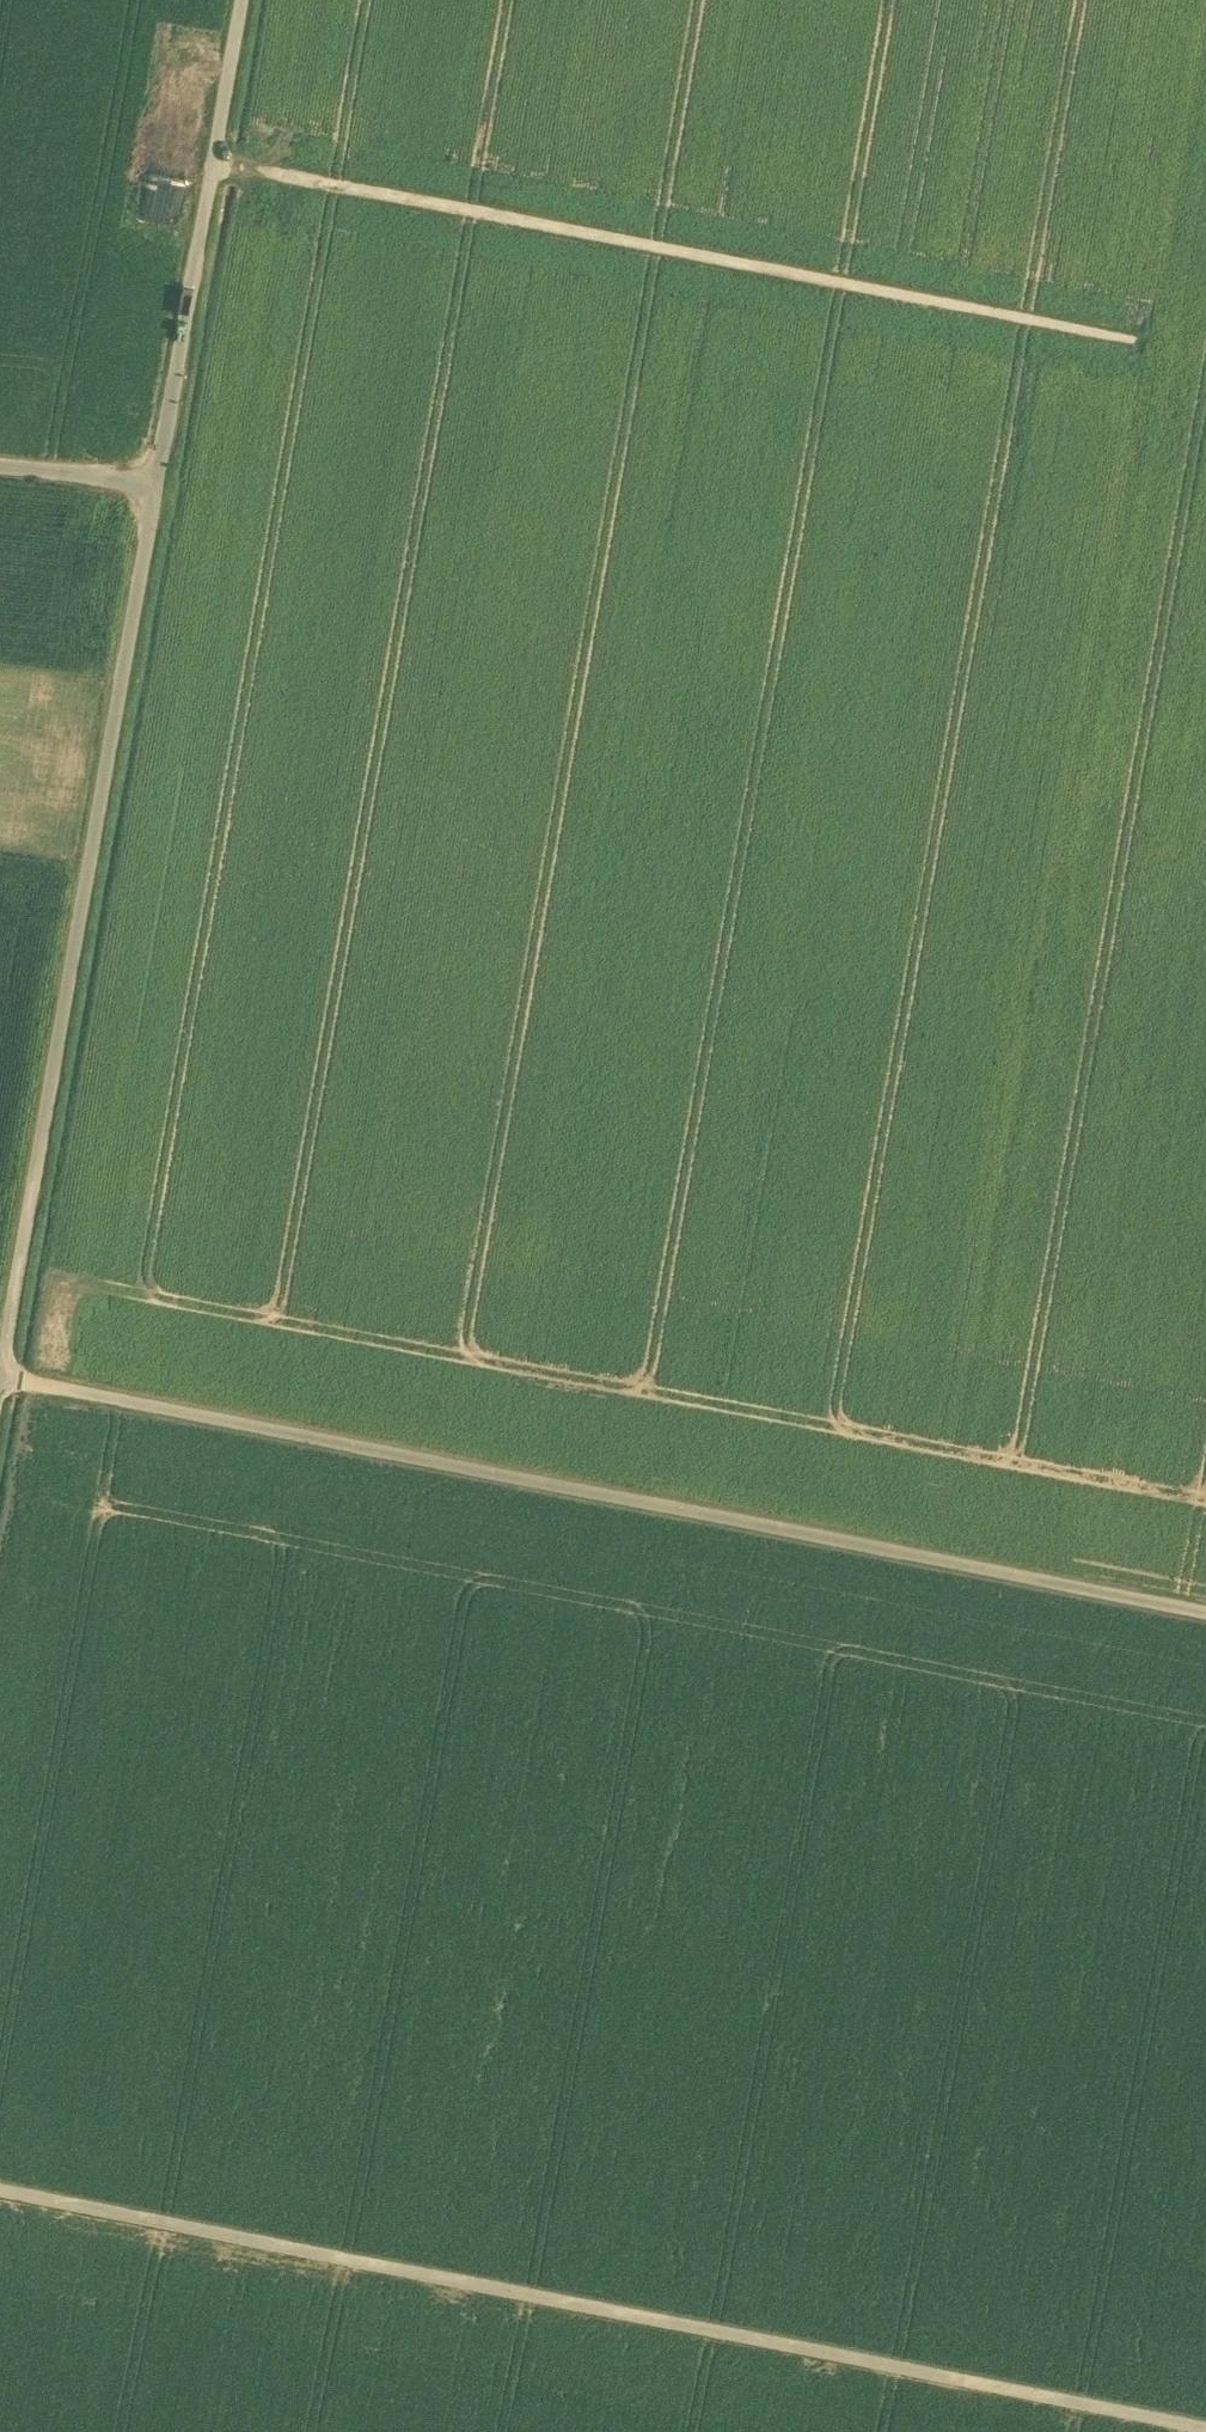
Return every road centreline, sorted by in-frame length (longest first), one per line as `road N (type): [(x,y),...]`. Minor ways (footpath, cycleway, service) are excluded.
road 1 (unclassified): [(243,0),(0,1385)]
road 2 (track): [(2,1376),(1205,1615)]
road 3 (track): [(0,2207),(1205,2431)]
road 4 (track): [(215,159),(1143,354)]
road 5 (track): [(0,465),(160,481)]

